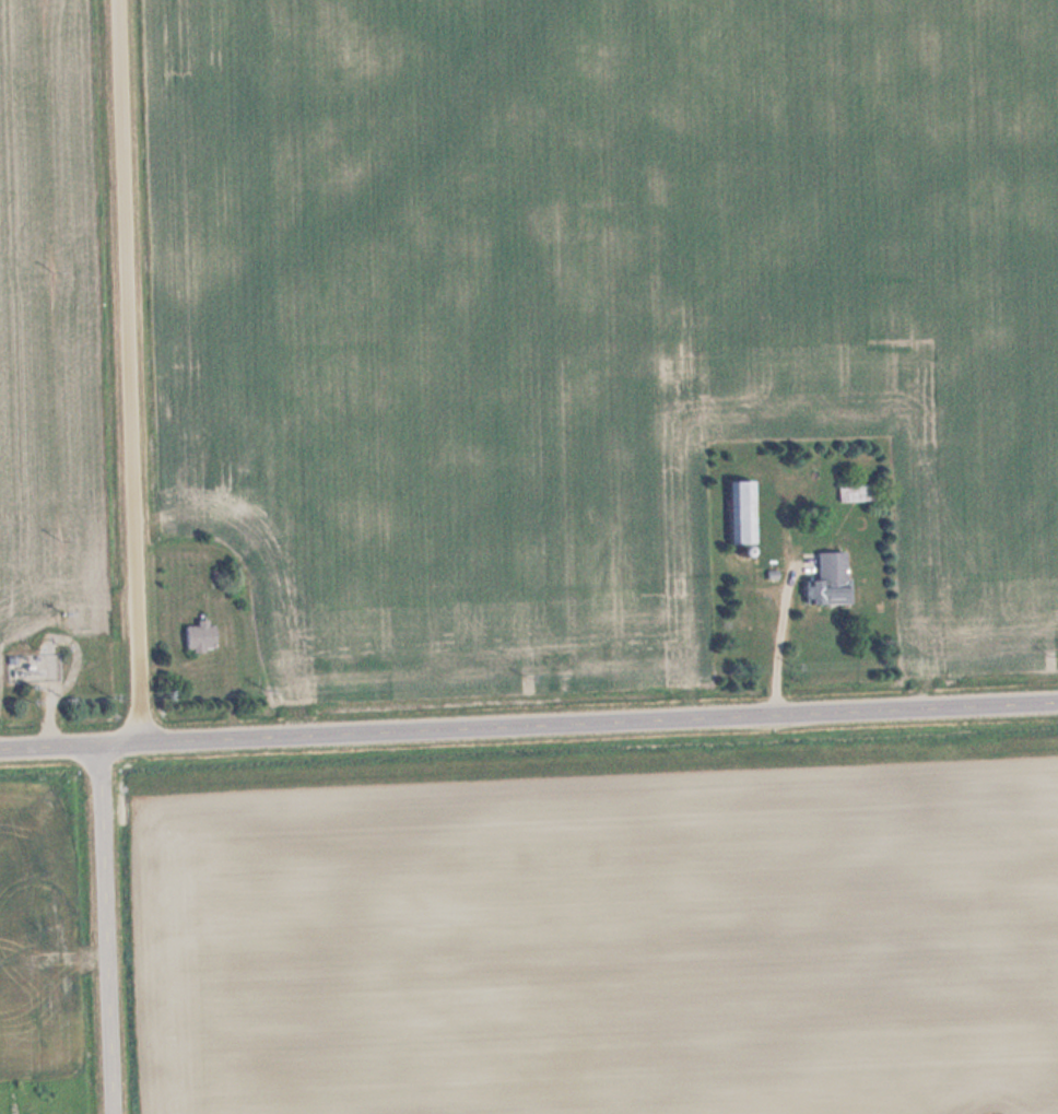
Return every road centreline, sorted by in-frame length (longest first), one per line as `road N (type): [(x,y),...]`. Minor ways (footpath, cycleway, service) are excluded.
road 1 (secondary): [(1057,700),(141,740)]
road 2 (residential): [(121,0),(141,740)]
road 3 (residential): [(99,742),(112,1113)]

